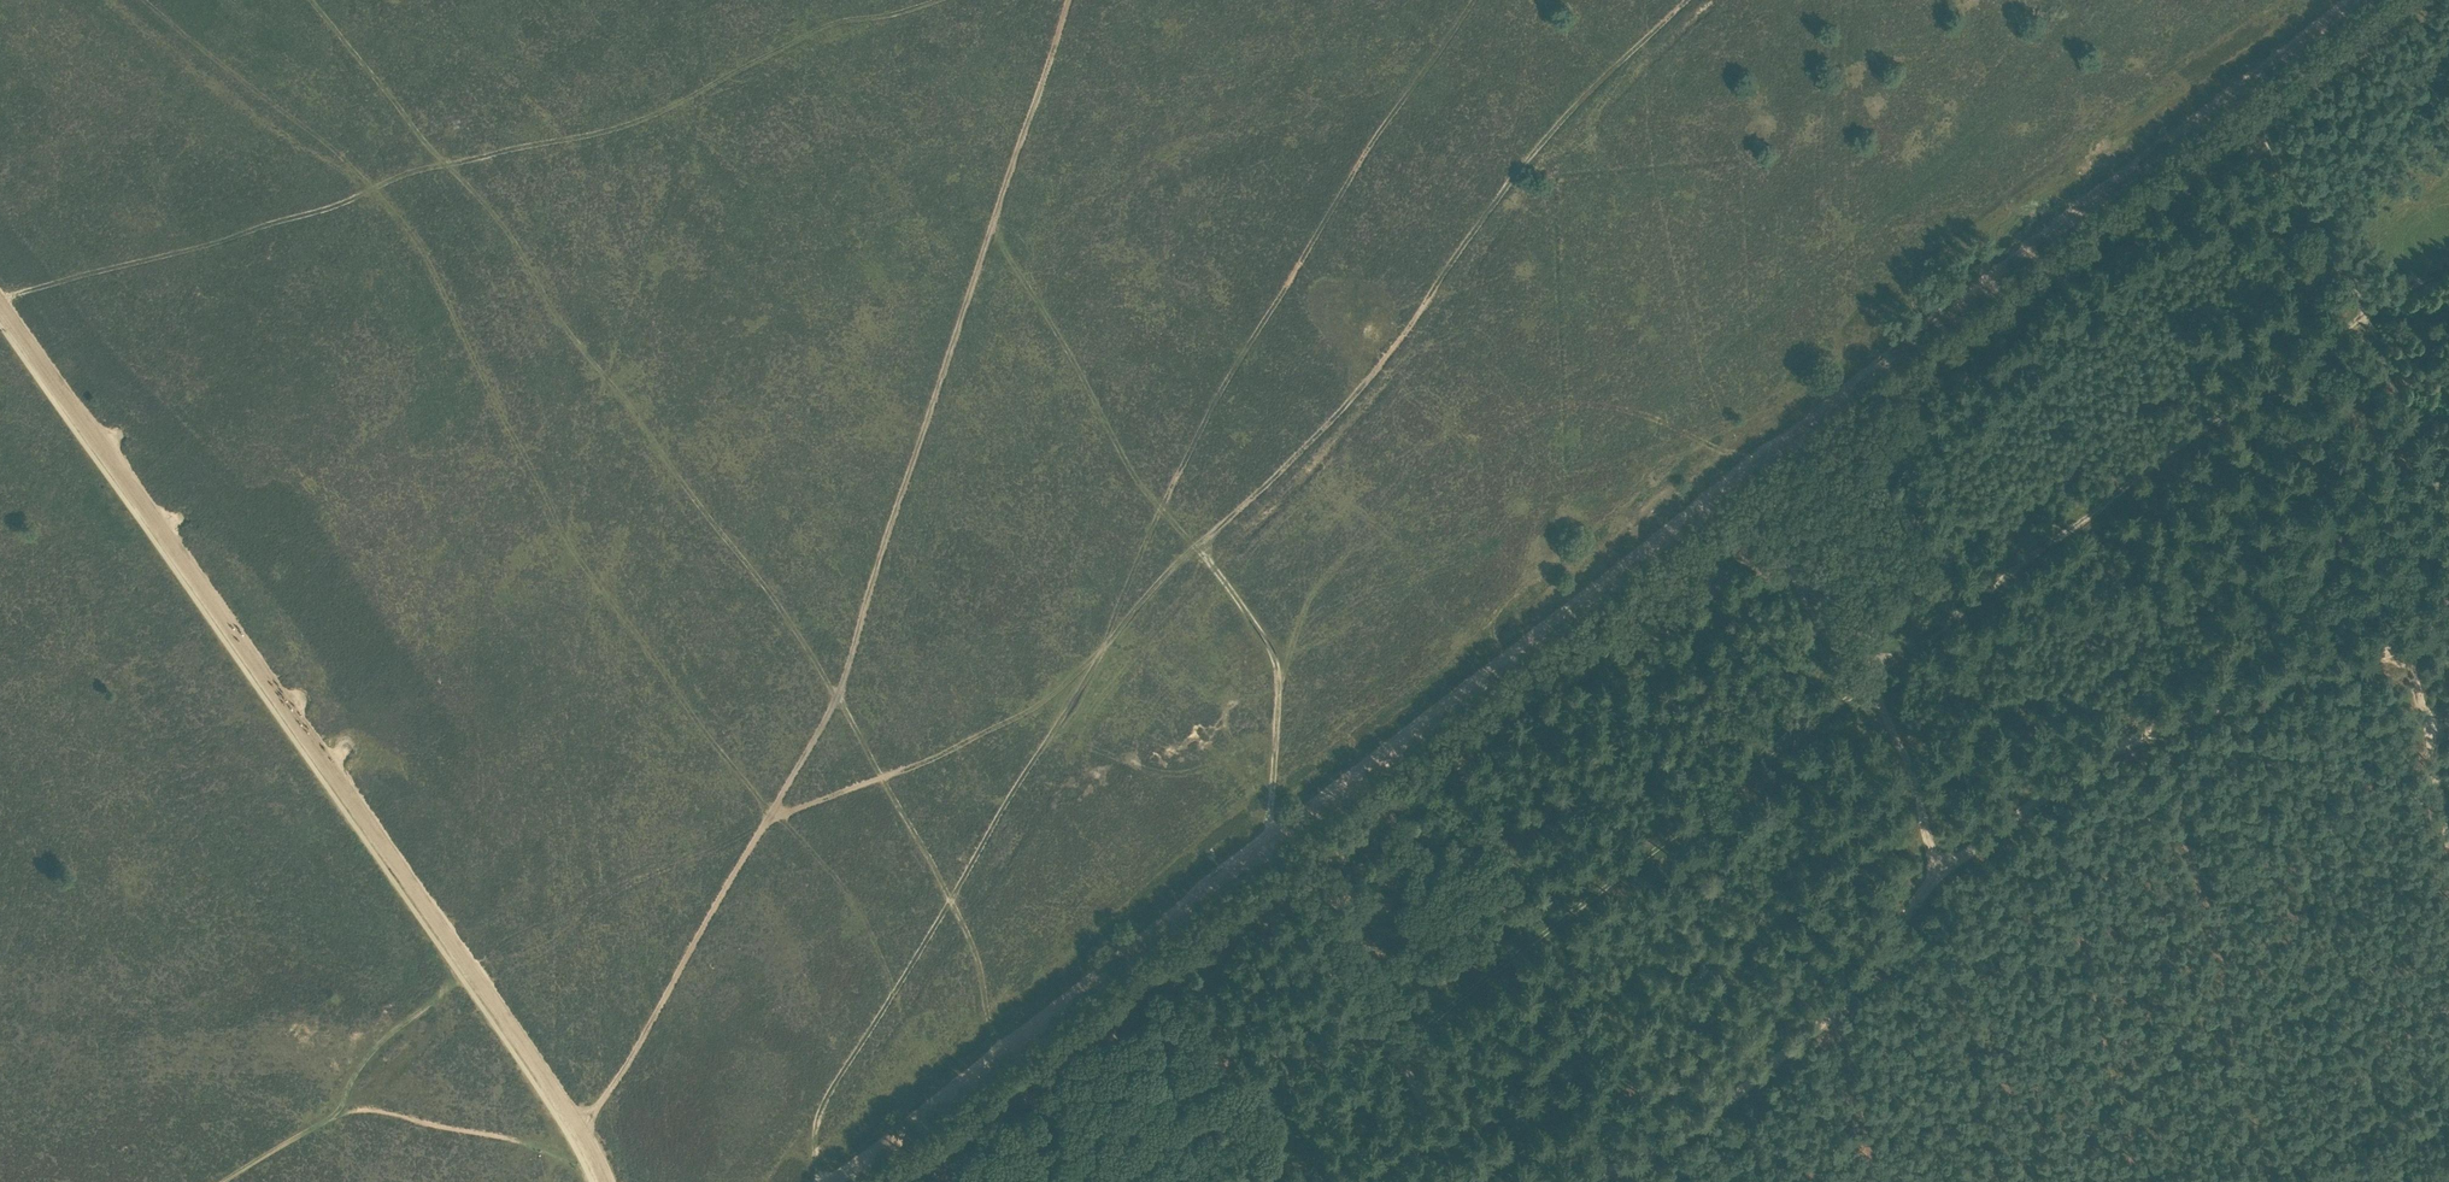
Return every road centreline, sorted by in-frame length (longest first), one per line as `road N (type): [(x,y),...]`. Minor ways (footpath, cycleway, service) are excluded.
road 1 (track): [(2354,0),(831,1181)]
road 2 (track): [(1687,0),(1564,117),(1338,414),(1168,571),(1105,646),(818,1109),(812,1142),(826,1181)]
road 3 (track): [(1372,1062),(2197,435),(2448,259)]
road 4 (track): [(1475,0),(1373,141),(1214,400),(1105,646),(1045,700),(940,756),(781,814),(771,811)]
road 5 (track): [(989,237),(1071,349),(1101,420),(1144,489),(1263,631),(1278,662),(1273,838),(1367,1054),(1454,1181)]
road 6 (track): [(771,811),(719,753),(524,472),(411,229),(321,141),(126,0)]
road 7 (track): [(0,303),(574,1123)]
road 8 (track): [(0,303),(446,165),(603,130),(838,17),(933,0)]
road 9 (track): [(836,697),(783,611),(555,314),(507,230),(311,0)]
road 10 (track): [(1069,0),(842,685),(771,811)]
road 11 (track): [(1598,1181),(1709,1106),(1796,1030),(1952,870),(2168,716)]
road 12 (track): [(1735,479),(1913,758),(1932,892)]
road 13 (track): [(2253,110),(2448,478)]
road 14 (track): [(222,1181),(322,1124),(371,1110),(594,1155)]
road 15 (track): [(771,811),(625,1068),(574,1123)]
road 16 (track): [(2168,716),(2448,617)]
road 17 (track): [(335,1118),(368,1055),(436,998),(461,961)]
road 18 (track): [(2403,633),(2448,829)]
road 19 (track): [(1839,989),(1881,1181)]

